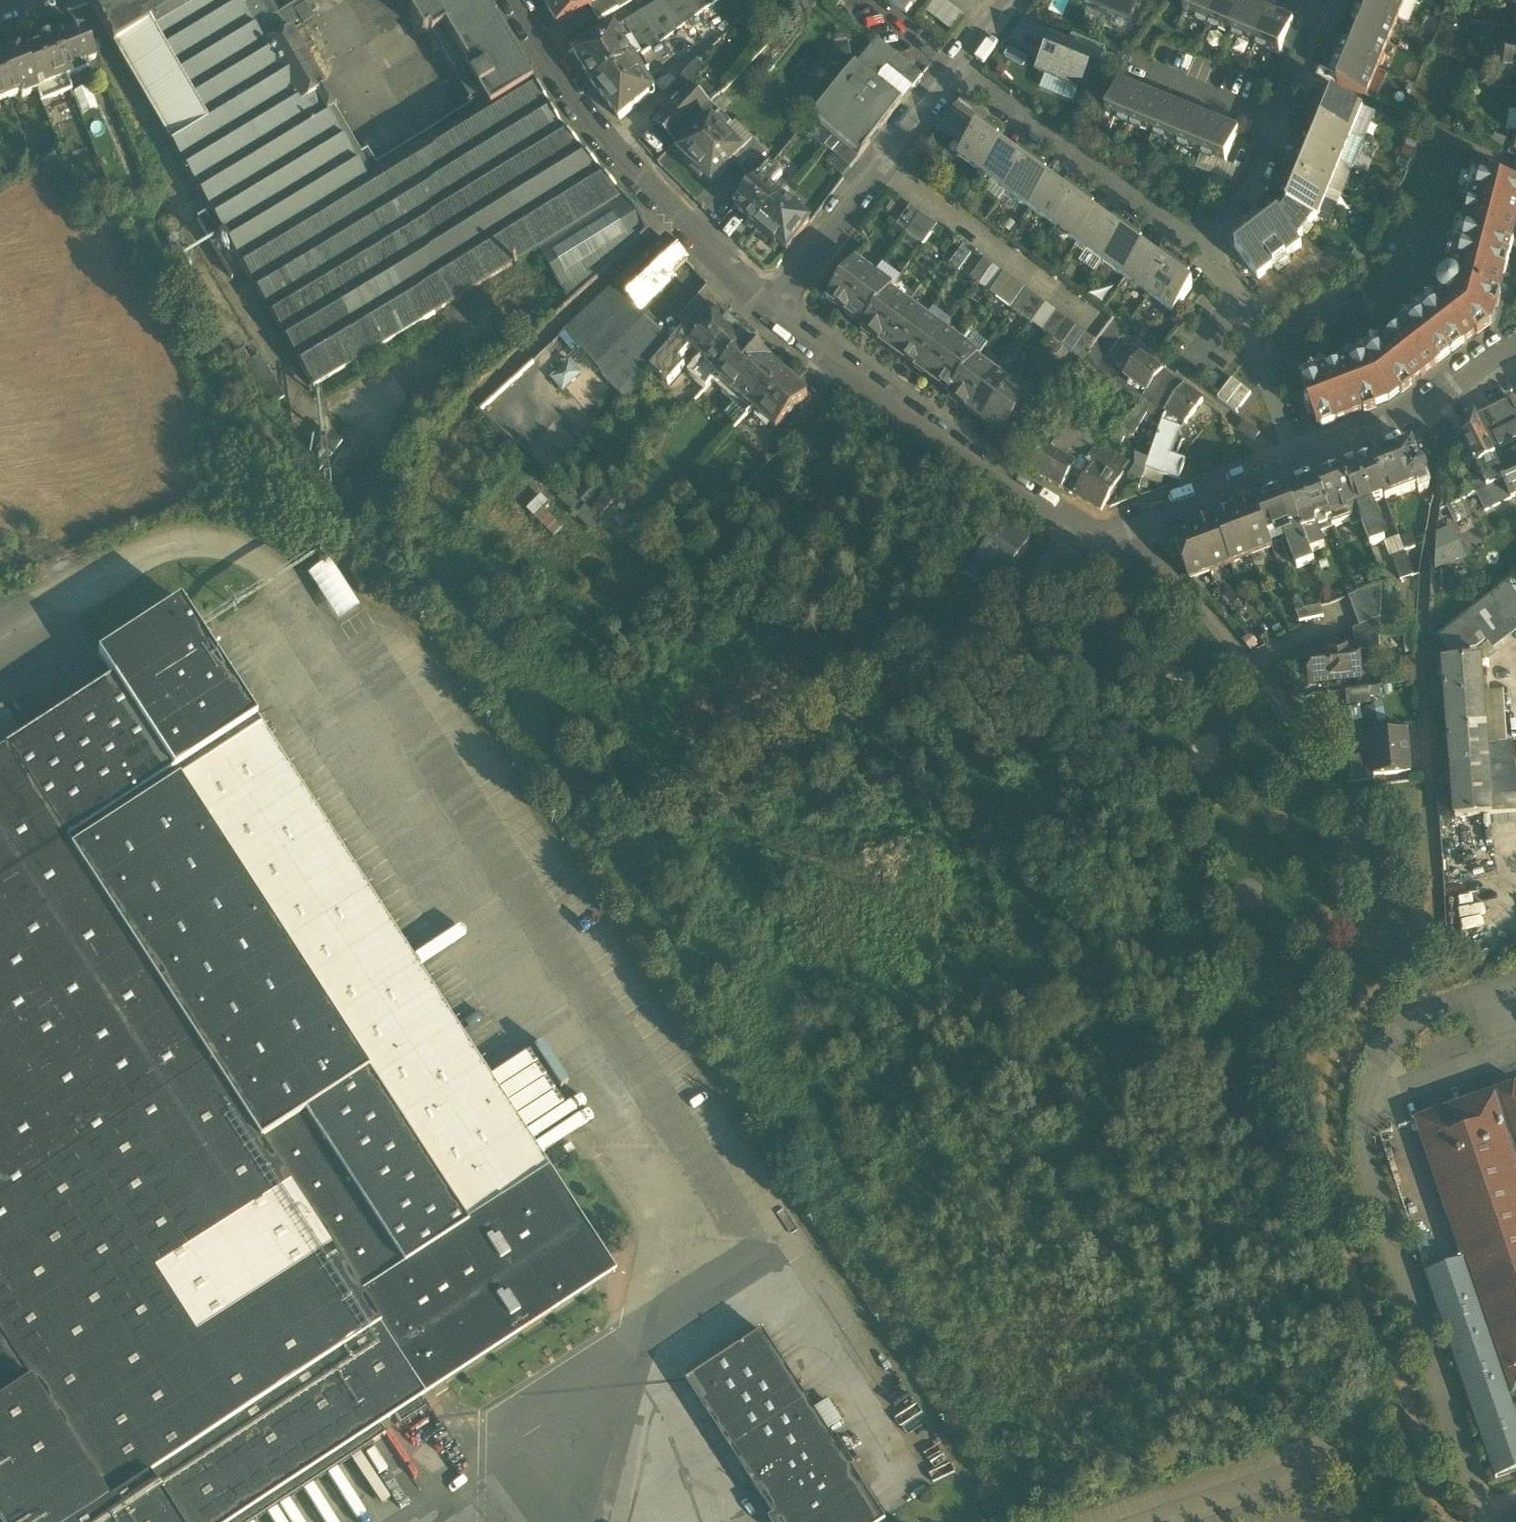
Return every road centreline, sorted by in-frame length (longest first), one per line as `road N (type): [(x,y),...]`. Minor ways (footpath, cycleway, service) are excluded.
road 1 (residential): [(773,316),(1002,487),(1082,534),(1140,539),(1309,465)]
road 2 (residential): [(512,0),(542,53),(700,247),(773,316)]
road 3 (residential): [(961,73),(1189,244)]
road 4 (residential): [(888,168),(1096,323)]
road 5 (residential): [(1189,244),(1244,309),(1309,465)]
road 6 (residential): [(1309,465),(1394,430),(1515,346)]
road 7 (residential): [(888,168),(773,316)]
road 8 (residential): [(1189,244),(1247,199),(1282,120)]
road 9 (residential): [(1282,120),(1161,82)]

